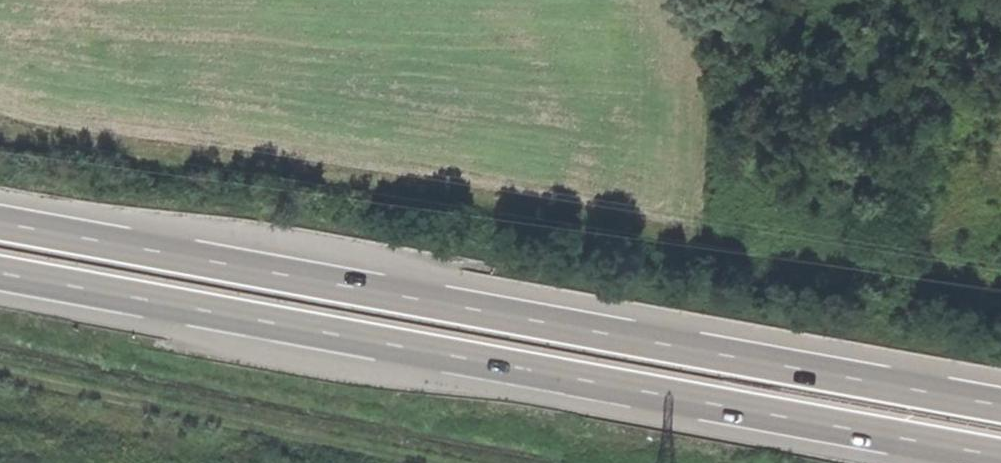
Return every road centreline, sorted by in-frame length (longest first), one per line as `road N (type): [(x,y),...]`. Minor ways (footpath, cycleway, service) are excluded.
road 1 (trunk): [(0,273),(1000,455)]
road 2 (trunk): [(1000,404),(0,225)]
road 3 (track): [(0,143),(201,157),(1000,287)]
road 4 (track): [(0,374),(419,462)]

